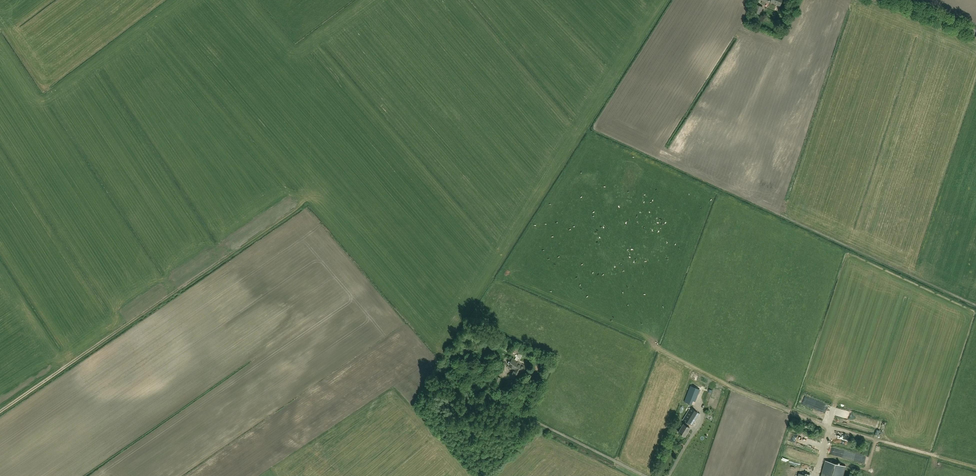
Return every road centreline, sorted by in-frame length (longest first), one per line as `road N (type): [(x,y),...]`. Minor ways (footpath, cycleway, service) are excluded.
road 1 (unclassified): [(645,475),(494,398)]

